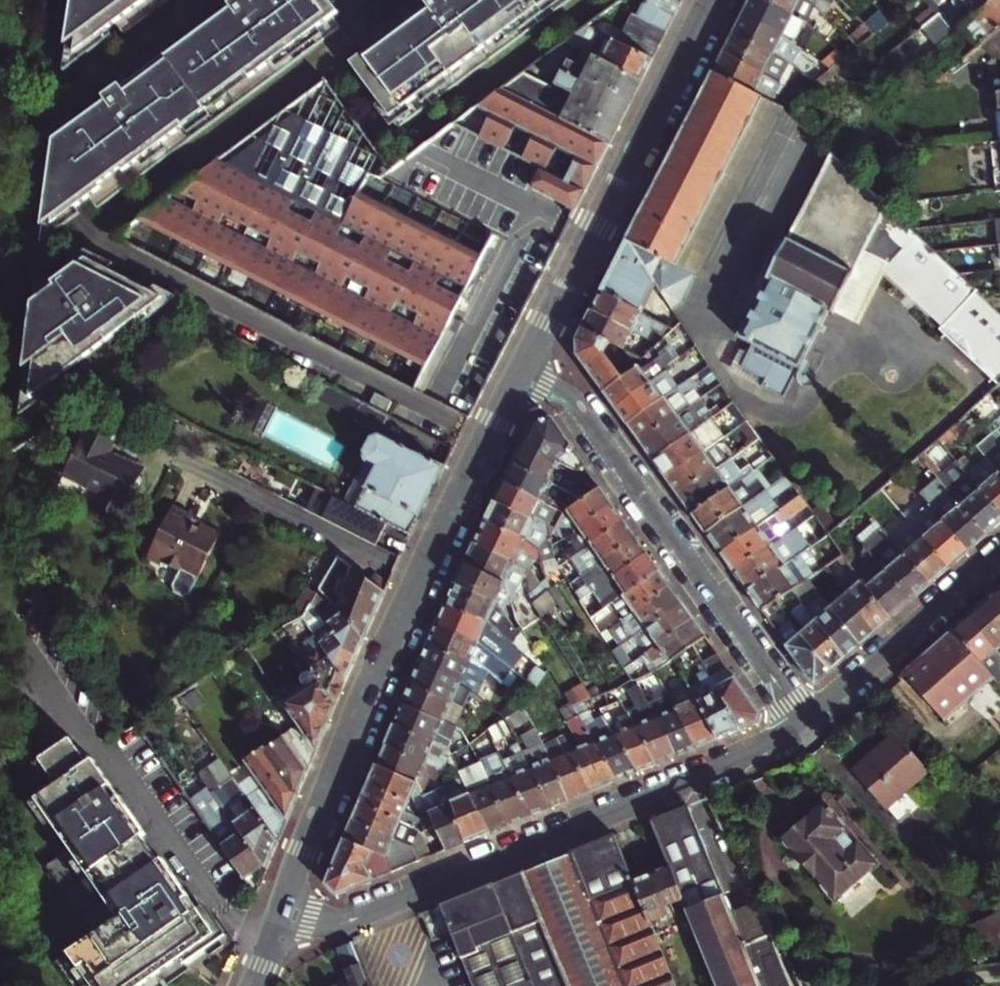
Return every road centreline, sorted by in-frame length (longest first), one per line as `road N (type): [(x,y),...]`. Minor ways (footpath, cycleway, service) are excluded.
road 1 (tertiary): [(520,378),(396,626),(283,914)]
road 2 (residential): [(283,914),(311,923),(355,919),(699,775),(806,722)]
road 3 (residential): [(806,722),(580,414),(520,378)]
road 4 (tertiary): [(710,0),(520,378)]
road 5 (residential): [(806,722),(999,552)]

